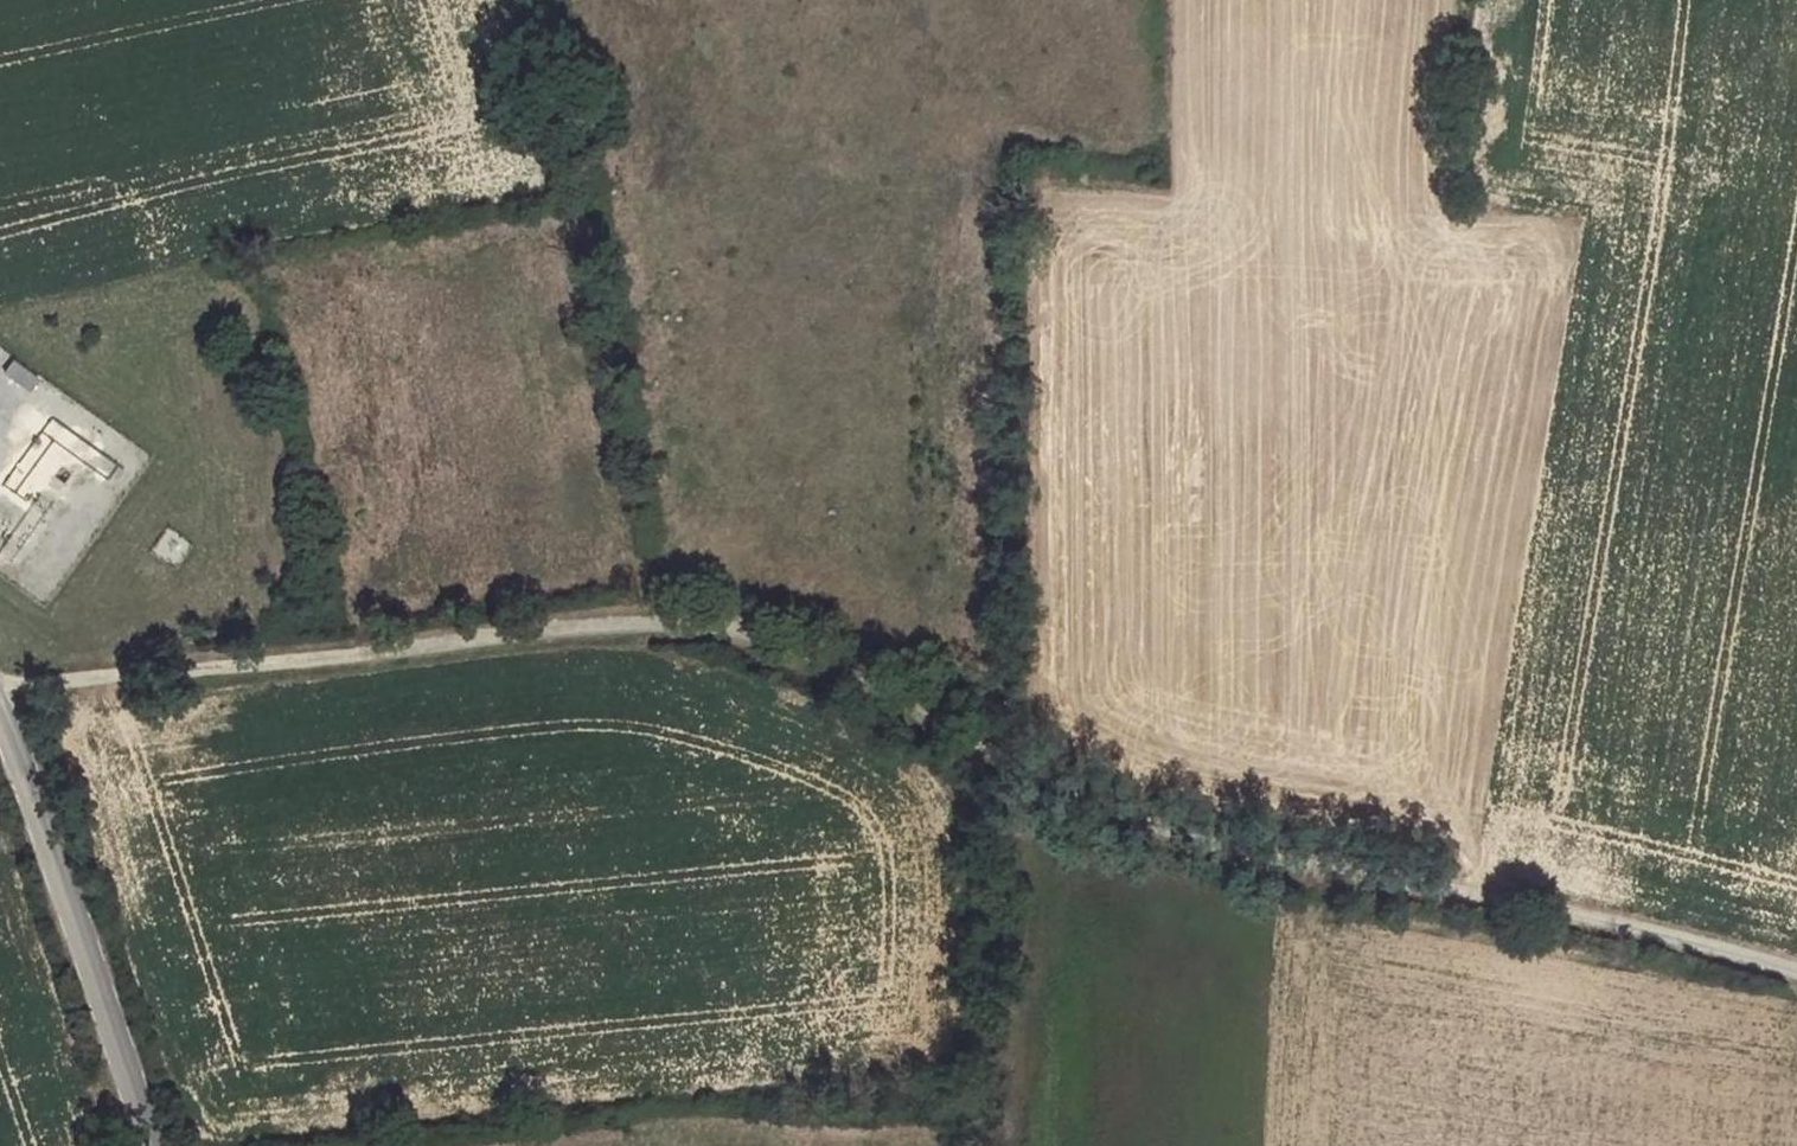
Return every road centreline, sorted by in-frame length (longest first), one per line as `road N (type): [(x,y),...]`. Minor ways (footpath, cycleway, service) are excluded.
road 1 (unclassified): [(0,680),(704,615),(788,638),(915,713),(1165,822),(1368,875),(1612,918),(1796,970)]
road 2 (unclassified): [(152,1145),(0,698)]

